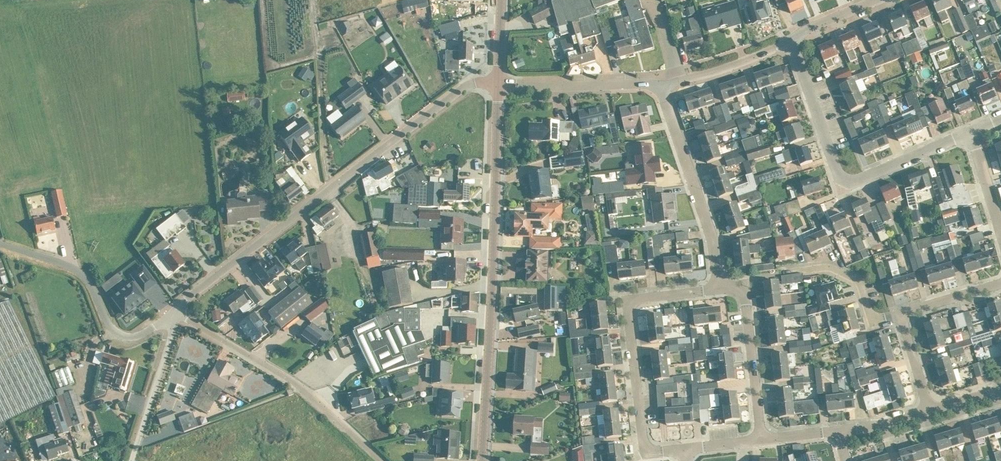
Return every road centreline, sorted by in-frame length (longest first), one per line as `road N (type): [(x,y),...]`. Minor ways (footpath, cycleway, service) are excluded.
road 1 (unclassified): [(498,82),(466,87),(174,313)]
road 2 (tertiary): [(498,82),(482,460)]
road 3 (residential): [(793,41),(838,177),(856,183),(972,132)]
road 4 (residential): [(720,288),(628,306),(644,444),(650,451),(686,449)]
road 5 (unclassified): [(381,460),(301,387),(174,313)]
road 6 (unclassified): [(174,313),(139,334),(119,335),(77,270),(0,244)]
road 7 (residential): [(720,288),(715,243),(661,86)]
road 8 (track): [(334,187),(313,0)]
road 9 (residential): [(761,439),(745,295),(720,288)]
road 10 (residential): [(498,82),(661,86)]
road 11 (unclassified): [(130,460),(174,313)]
road 12 (residential): [(900,313),(871,320),(860,285),(826,266),(782,272)]
road 13 (residential): [(661,86),(793,41)]

